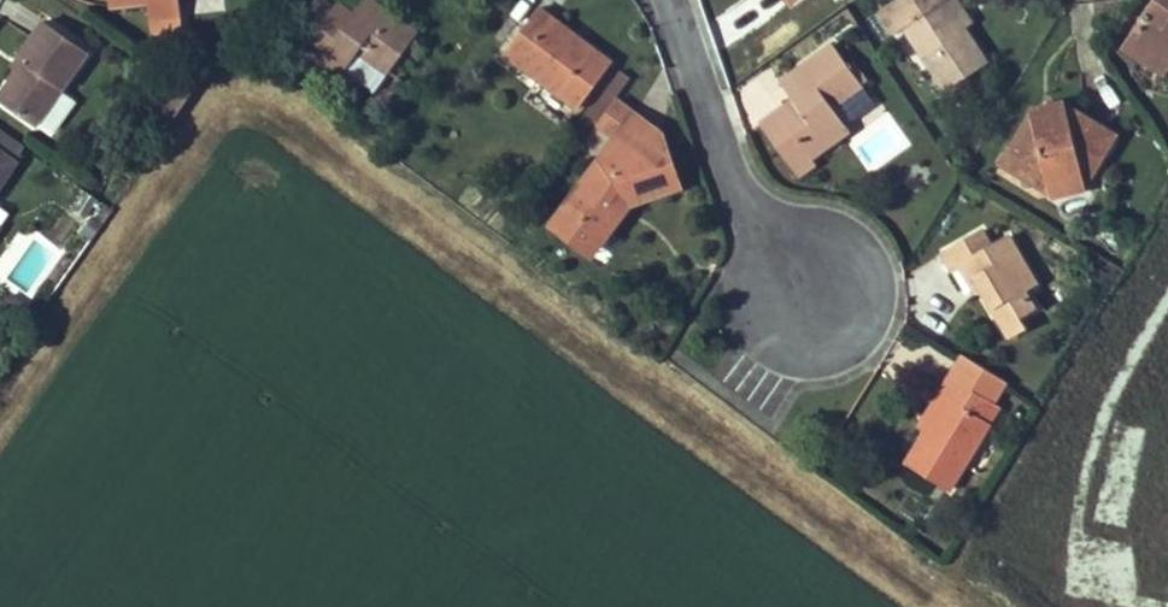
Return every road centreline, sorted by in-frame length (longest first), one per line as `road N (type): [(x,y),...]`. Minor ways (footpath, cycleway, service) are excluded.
road 1 (residential): [(832,322),(674,0)]

